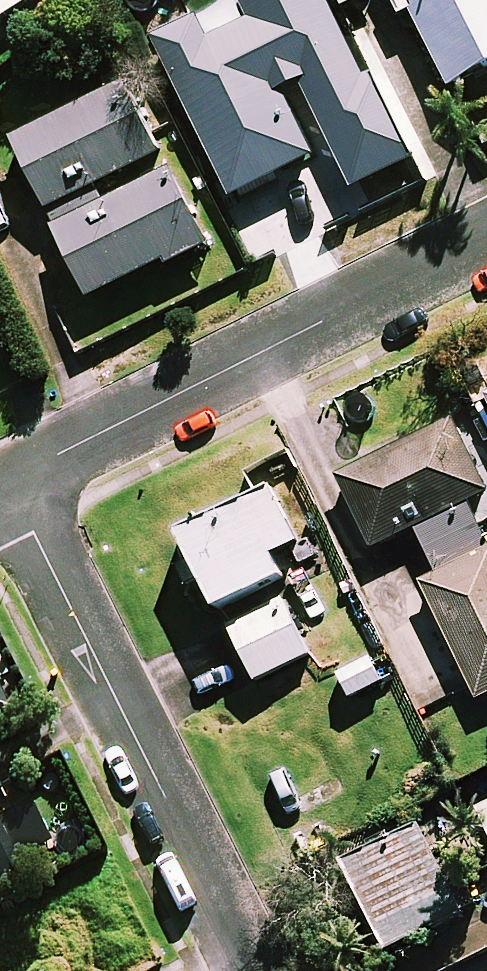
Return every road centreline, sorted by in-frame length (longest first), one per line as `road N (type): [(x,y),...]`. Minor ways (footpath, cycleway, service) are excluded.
road 1 (residential): [(11,480),(254,970)]
road 2 (residential): [(11,480),(486,247)]

